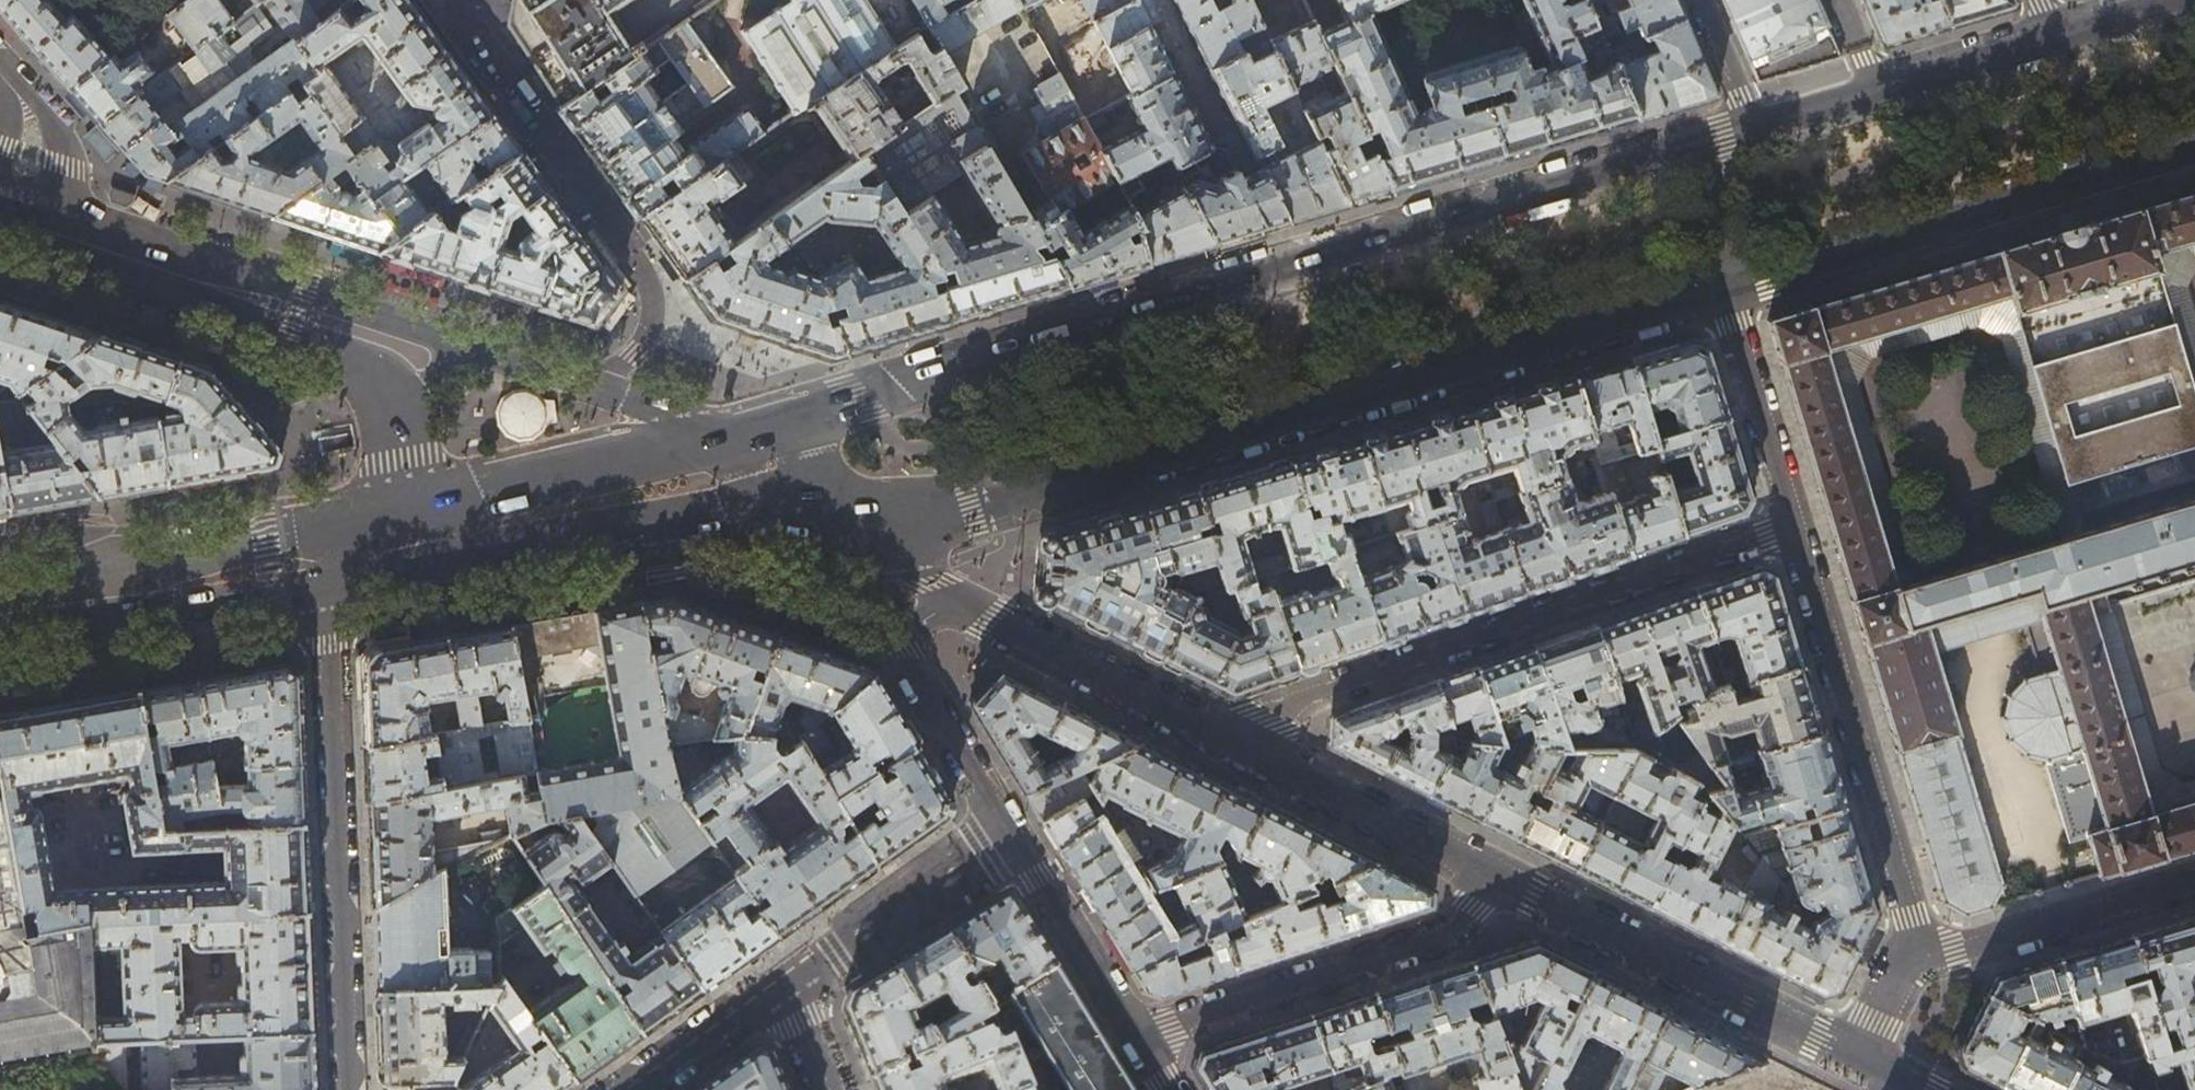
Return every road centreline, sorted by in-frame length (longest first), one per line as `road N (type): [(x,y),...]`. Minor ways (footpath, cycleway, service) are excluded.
road 1 (primary): [(1694,143),(1291,258),(744,436)]
road 2 (primary): [(825,518),(986,504),(1731,294)]
road 3 (residential): [(1793,526),(1221,731)]
road 4 (residential): [(325,558),(348,1089)]
road 5 (primary): [(1731,294),(2194,152)]
road 6 (residential): [(443,0),(651,297),(645,339),(596,386)]
road 7 (residential): [(894,637),(1138,1036)]
road 8 (residential): [(1793,526),(1927,960)]
road 9 (primary): [(419,555),(503,564),(720,526),(825,518)]
road 10 (residential): [(1138,1036),(1451,934),(1511,881)]
road 11 (secondary): [(1865,1062),(1511,881)]
road 12 (primary): [(744,436),(480,493),(415,529)]
road 13 (primary): [(0,615),(325,558)]
road 14 (secondary): [(1511,881),(1221,731)]
road 15 (secondary): [(470,345),(307,289),(156,267)]
road 16 (secondary): [(156,267),(355,367),(388,397),(399,424)]
road 17 (secondary): [(1221,731),(965,599)]
road 18 (residential): [(1927,960),(2194,881)]
road 19 (residential): [(1731,294),(1793,526)]
road 20 (primary): [(2055,36),(1875,90)]
road 21 (residential): [(788,985),(636,1089)]
road 22 (residential): [(76,240),(68,166),(11,88)]
road 23 (secondary): [(965,599),(825,518)]
road 24 (secondary): [(744,436),(596,386)]
road 25 (unclassified): [(1694,143),(1729,260),(1731,294)]
road 26 (residential): [(1698,0),(1754,126)]
road 27 (residential): [(825,518),(894,637)]
road 28 (secondary): [(596,386),(470,345)]
road 29 (primary): [(2180,0),(2055,36)]
road 30 (primary): [(1875,90),(1754,126)]

